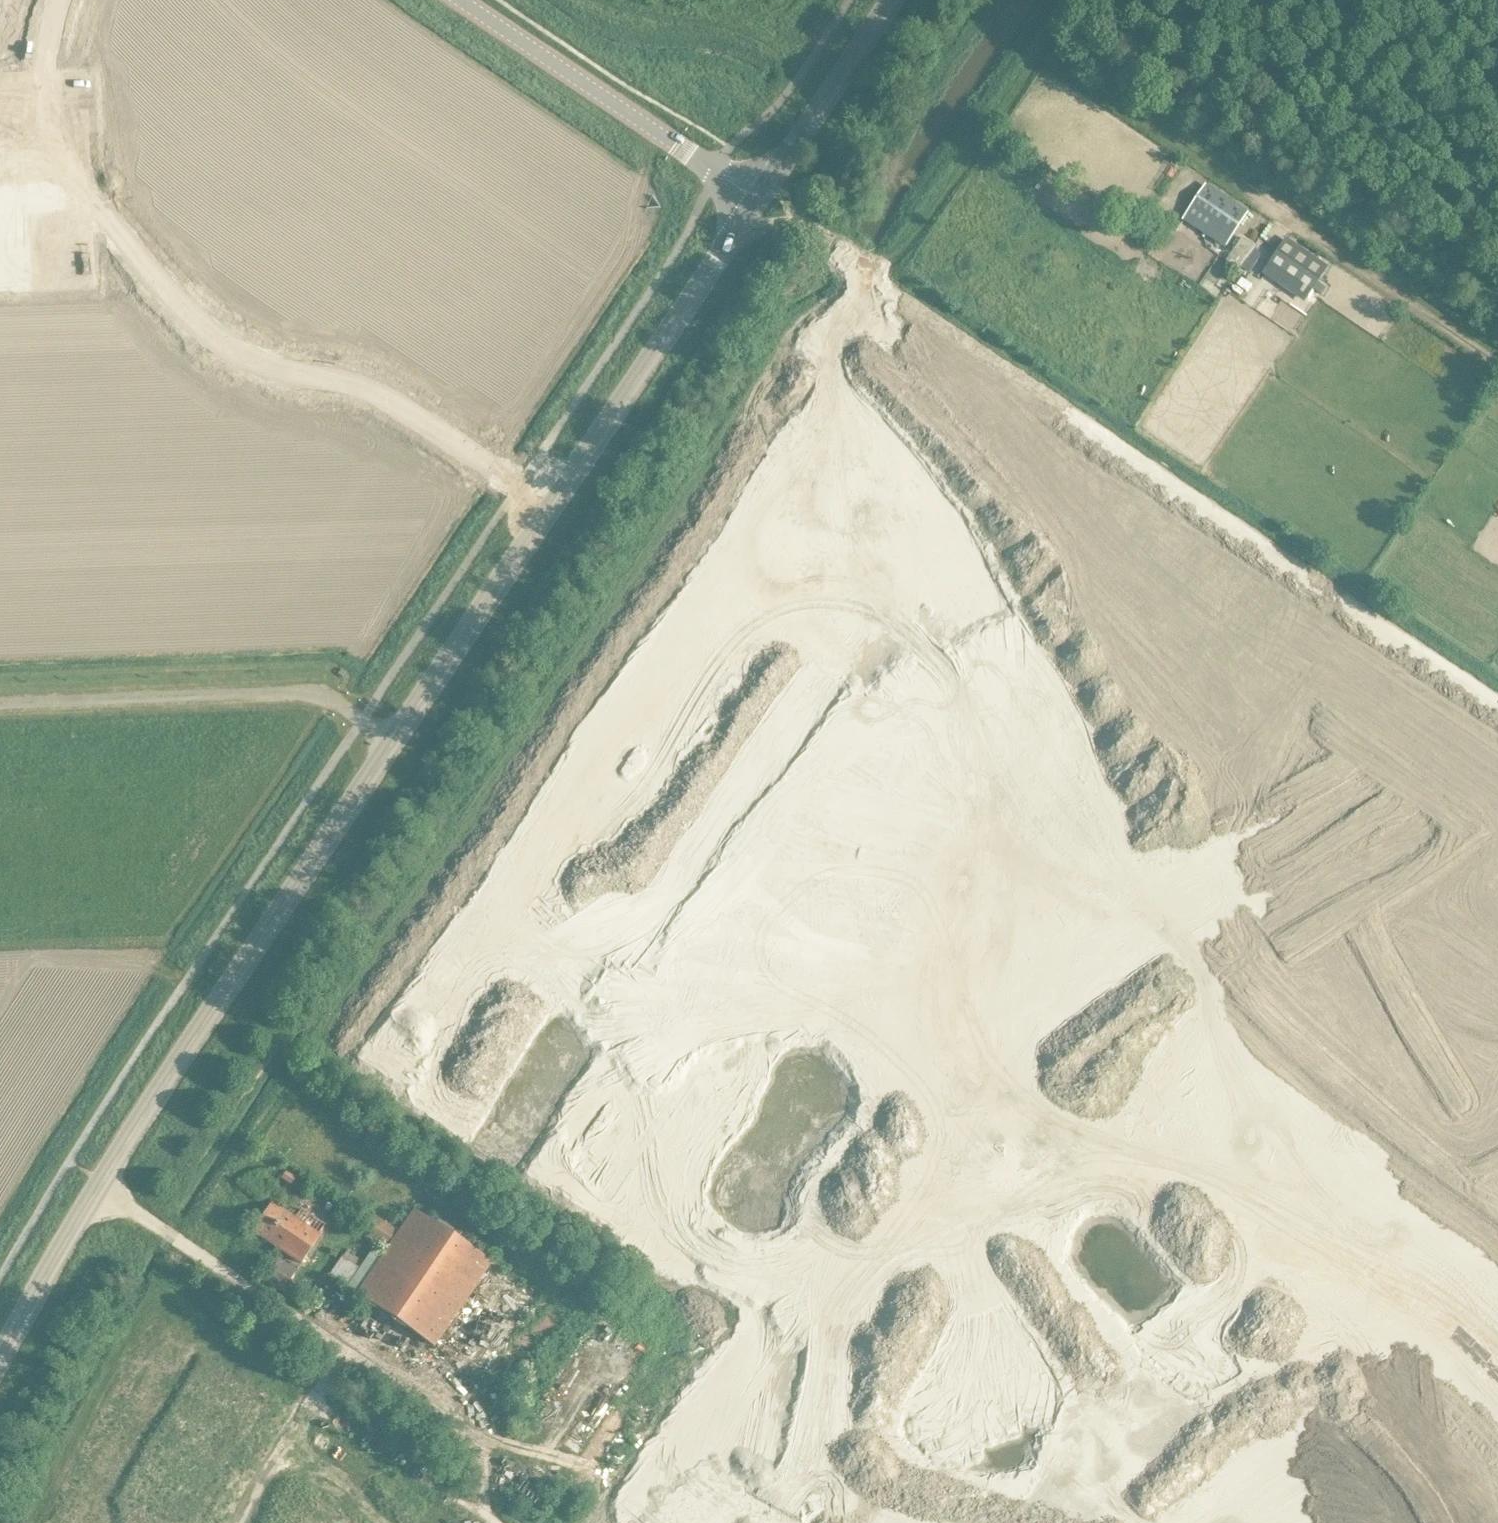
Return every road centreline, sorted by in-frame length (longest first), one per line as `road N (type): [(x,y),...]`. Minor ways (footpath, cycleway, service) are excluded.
road 1 (unclassified): [(0,1329),(548,506)]
road 2 (residential): [(754,200),(814,315),(905,402),(985,499),(1057,643),(1146,864)]
road 3 (residential): [(548,506),(365,390),(291,379),(212,344),(91,207),(47,78),(47,22),(56,0)]
road 4 (residential): [(1146,864),(1365,748),(1403,769),(1447,814),(1455,840),(1438,864),(1371,908),(1368,946),(1477,1127)]
road 5 (residential): [(641,1033),(469,1288),(605,1404),(685,1445),(784,1473)]
road 6 (residential): [(985,1108),(929,1160),(964,1232),(784,1473)]
road 7 (residential): [(1420,1522),(1397,1483),(1346,1431),(1285,1391),(1260,1397),(1204,1438),(1117,1522)]
road 8 (residential): [(1200,951),(1297,1062),(1409,1159),(1497,1220)]
road 9 (unclassified): [(548,506),(754,200)]
road 10 (unclassified): [(754,200),(459,0)]
road 11 (residential): [(985,1108),(843,889),(787,819)]
road 12 (residential): [(1497,363),(1250,195)]
road 13 (residential): [(1200,951),(985,1108)]
road 14 (residential): [(787,819),(641,1033)]
road 15 (unclassified): [(754,200),(889,0)]
road 16 (residential): [(784,1473),(997,1522)]
road 17 (residential): [(897,652),(787,819)]

